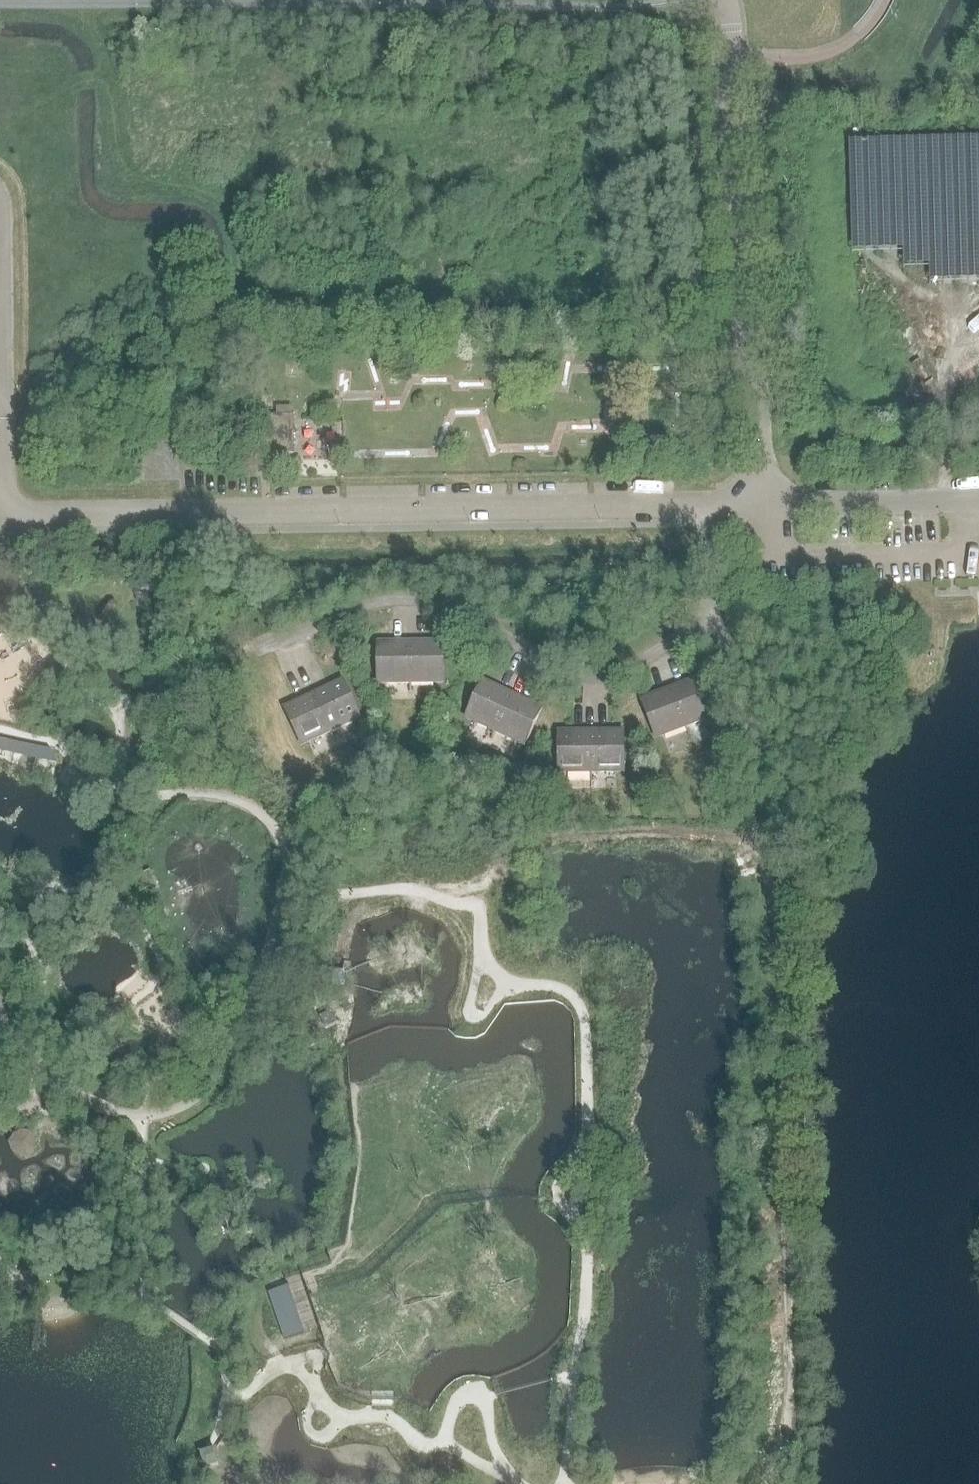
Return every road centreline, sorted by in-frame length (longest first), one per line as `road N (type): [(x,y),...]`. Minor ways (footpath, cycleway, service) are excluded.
road 1 (unclassified): [(0,498),(31,515),(707,503)]
road 2 (track): [(772,818),(785,992),(789,1408),(765,1483)]
road 3 (unclassified): [(766,505),(726,0)]
road 4 (residential): [(262,648),(400,598),(448,601),(540,651),(610,672),(721,625)]
road 5 (unclassified): [(978,499),(766,505)]
road 6 (residential): [(721,625),(772,818)]
road 7 (residential): [(707,503),(721,625)]

